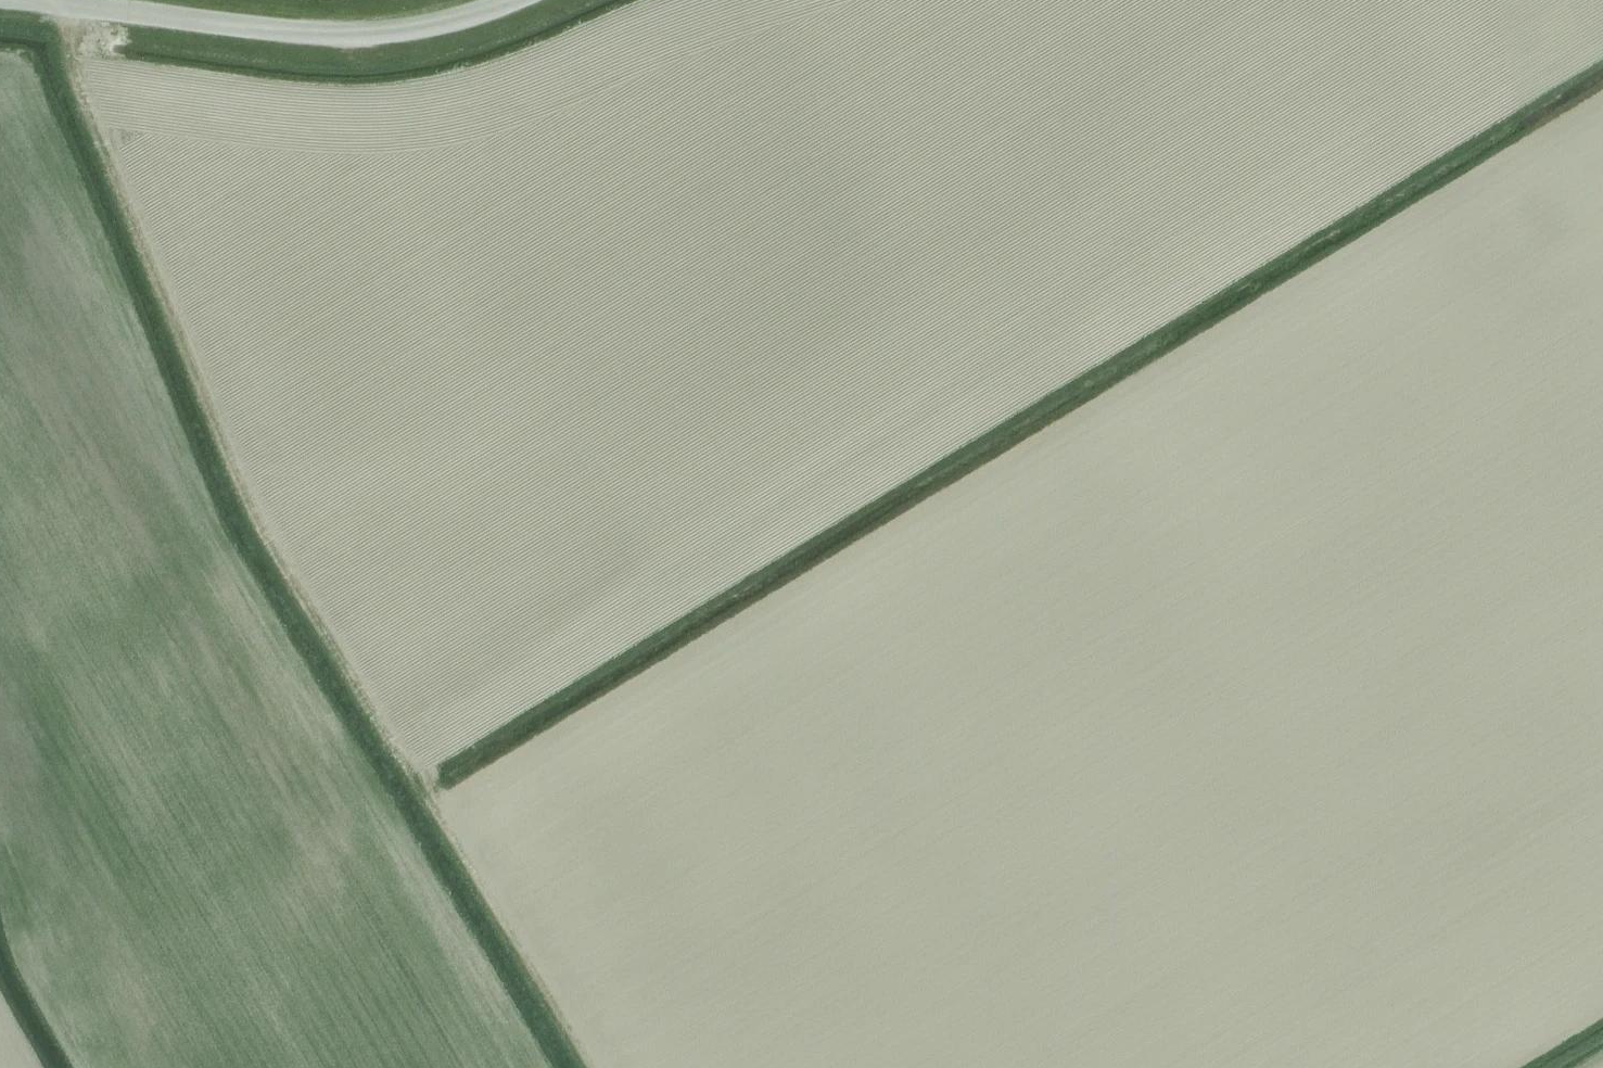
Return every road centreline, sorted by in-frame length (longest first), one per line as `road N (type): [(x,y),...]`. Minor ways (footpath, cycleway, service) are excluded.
road 1 (tertiary): [(46,0),(339,32),(429,26),(501,0)]

